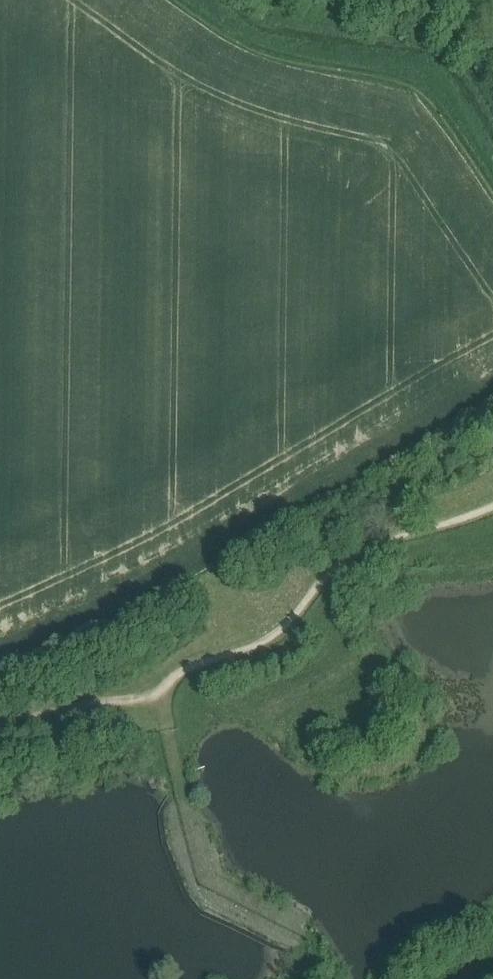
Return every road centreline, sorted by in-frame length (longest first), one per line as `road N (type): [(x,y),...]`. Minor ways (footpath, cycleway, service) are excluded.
road 1 (track): [(492,509),(354,557),(264,645),(200,664),(146,700),(0,729)]

